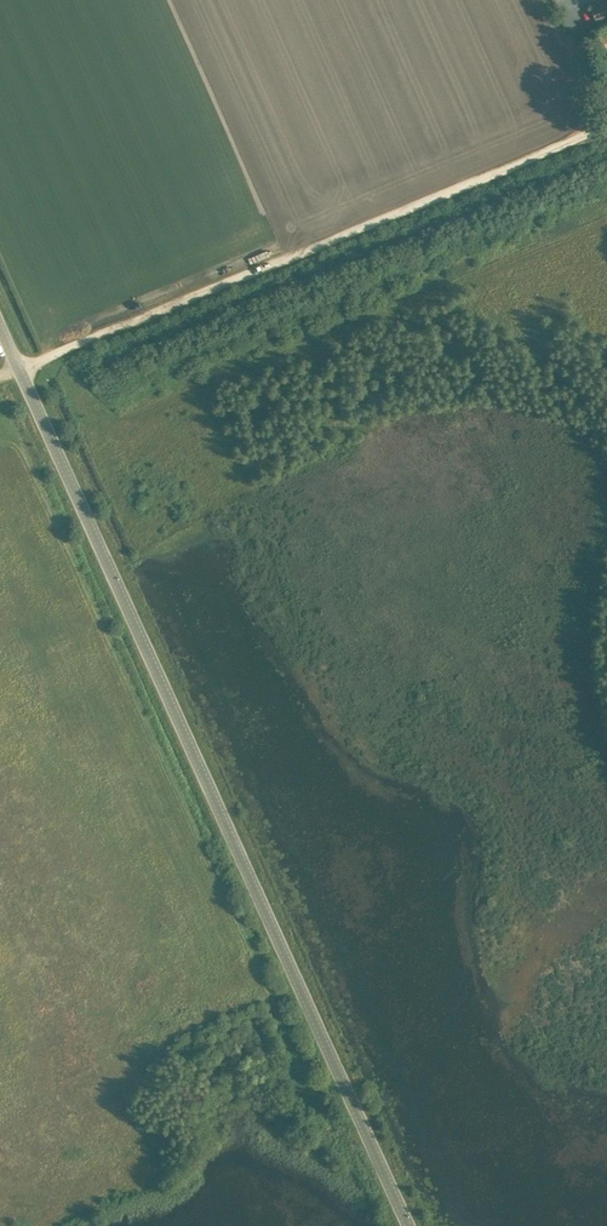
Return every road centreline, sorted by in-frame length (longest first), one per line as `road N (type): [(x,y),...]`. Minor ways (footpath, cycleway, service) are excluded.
road 1 (tertiary): [(411,1225),(0,326)]
road 2 (track): [(0,377),(606,126)]

